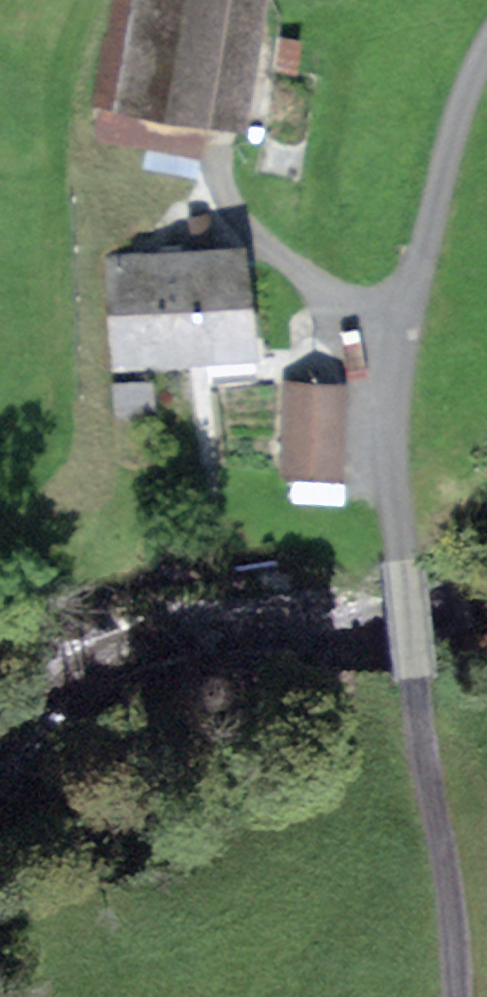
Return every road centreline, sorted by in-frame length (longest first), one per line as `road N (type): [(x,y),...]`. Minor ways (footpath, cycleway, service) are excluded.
road 1 (unclassified): [(486,44),(451,136),(403,330),(394,475),(415,675)]
road 2 (track): [(242,0),(219,190),(236,222),(282,261),(403,330)]
road 3 (track): [(415,675),(459,996)]

